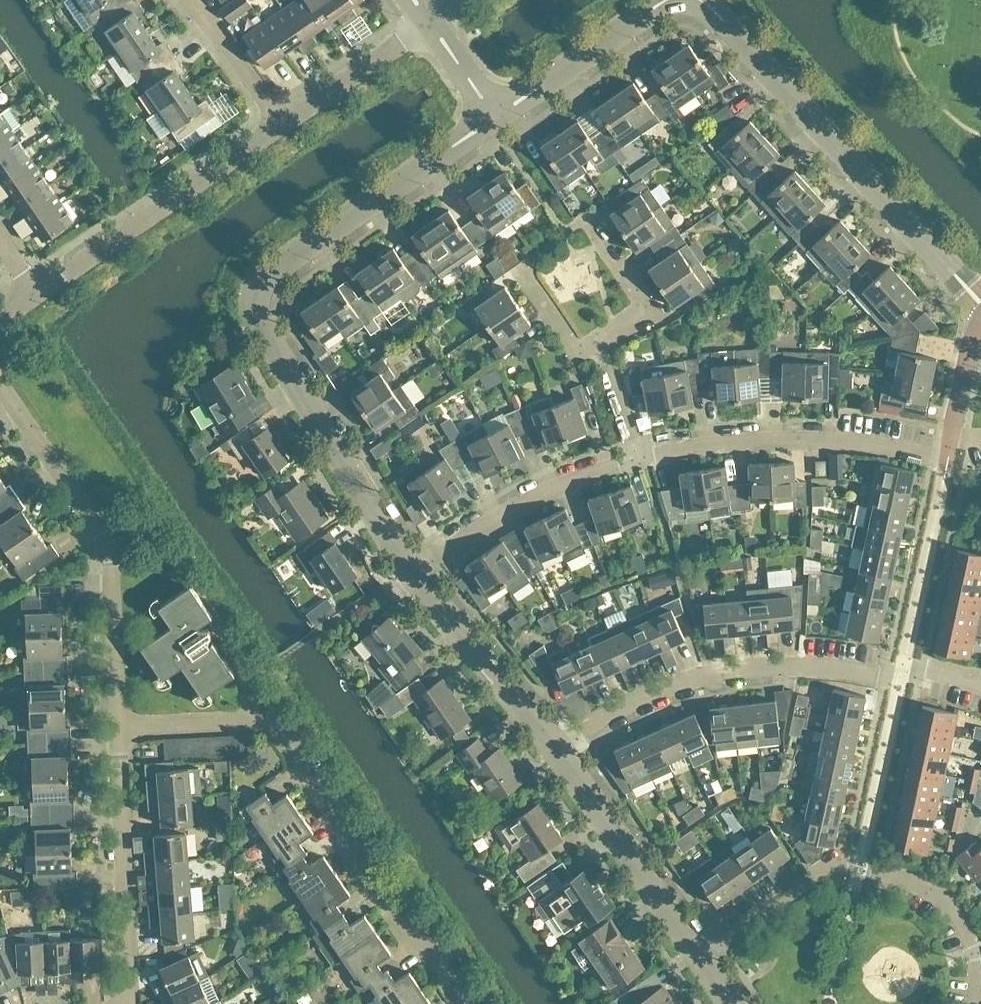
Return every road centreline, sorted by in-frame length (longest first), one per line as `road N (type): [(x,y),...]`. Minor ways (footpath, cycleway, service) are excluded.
road 1 (residential): [(410,571),(262,322),(256,289),(266,272),(495,116)]
road 2 (residential): [(467,1003),(416,934),(398,925),(346,845),(343,825),(276,732),(257,724),(117,730)]
road 3 (residential): [(980,684),(916,667),(879,676),(811,664),(711,674),(581,732),(558,751)]
road 4 (tertiary): [(980,304),(701,0)]
road 5 (residential): [(977,1003),(978,948),(943,894),(906,875),(846,860),(700,953)]
road 6 (residential): [(117,730),(109,546),(0,383)]
road 7 (residential): [(955,434),(949,459),(803,438),(642,453)]
road 8 (residential): [(38,292),(282,121)]
road 9 (residential): [(410,571),(574,476),(642,453)]
road 10 (residential): [(700,953),(558,751)]
road 11 (residential): [(127,966),(117,730)]
road 12 (residential): [(558,751),(410,571)]
road 13 (tertiary): [(665,0),(495,116)]
road 14 (residential): [(282,121),(429,21)]
road 15 (residential): [(599,341),(653,310),(588,219)]
road 16 (residential): [(282,121),(192,0)]
road 17 (residential): [(521,265),(579,350),(599,341)]
road 18 (residential): [(642,453),(599,341)]

